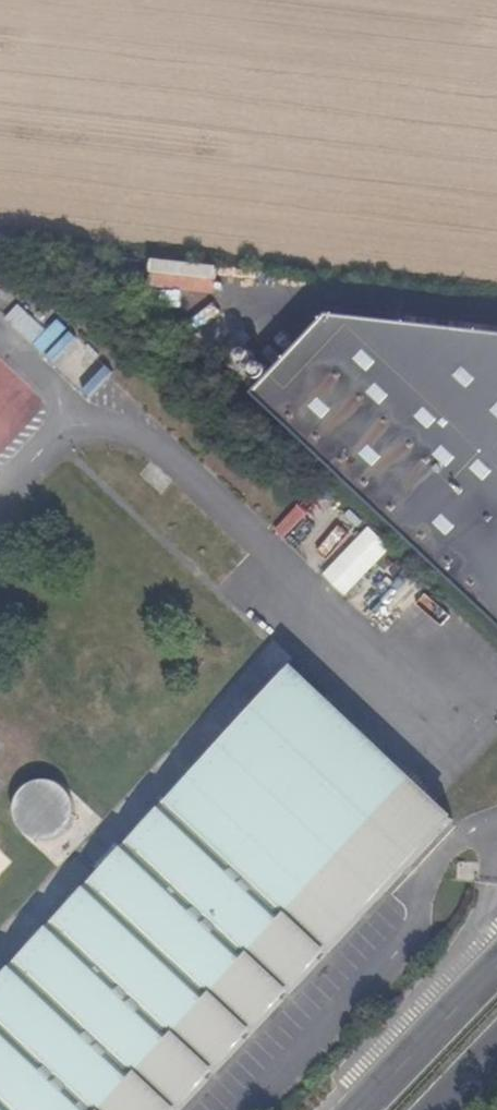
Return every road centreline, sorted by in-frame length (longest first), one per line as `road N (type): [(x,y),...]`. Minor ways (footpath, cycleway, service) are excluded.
road 1 (secondary): [(496,968),(359,1109)]

